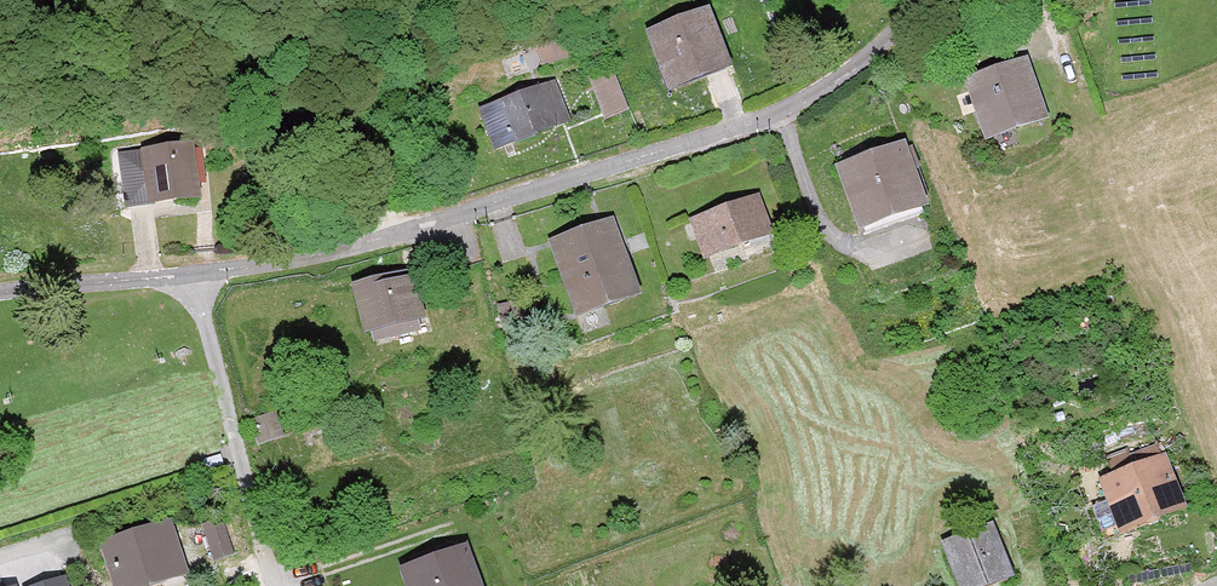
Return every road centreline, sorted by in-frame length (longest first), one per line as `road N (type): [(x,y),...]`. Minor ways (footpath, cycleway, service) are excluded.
road 1 (residential): [(192,275),(470,217),(730,132),(843,75),(922,0)]
road 2 (residential): [(273,585),(192,275)]
road 3 (residential): [(0,293),(192,275)]

